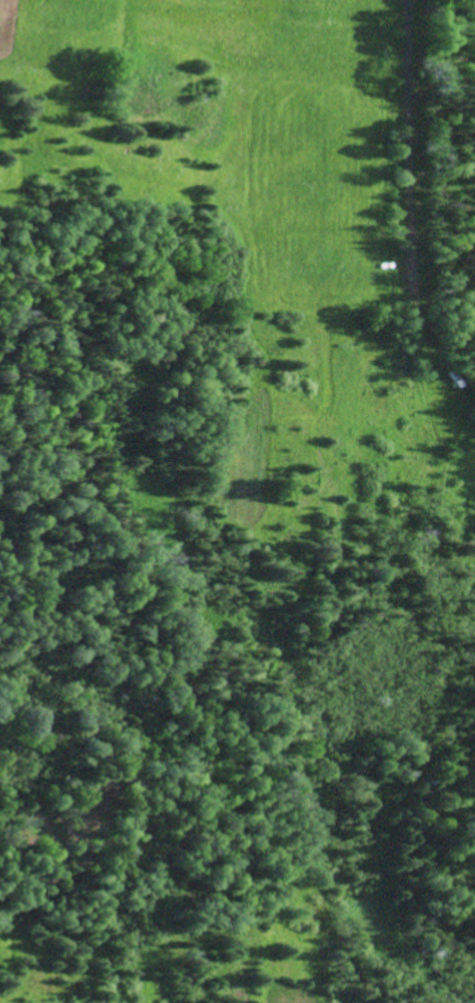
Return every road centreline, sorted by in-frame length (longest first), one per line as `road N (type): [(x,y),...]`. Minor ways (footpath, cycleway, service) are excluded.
road 1 (residential): [(417,0),(418,224)]

